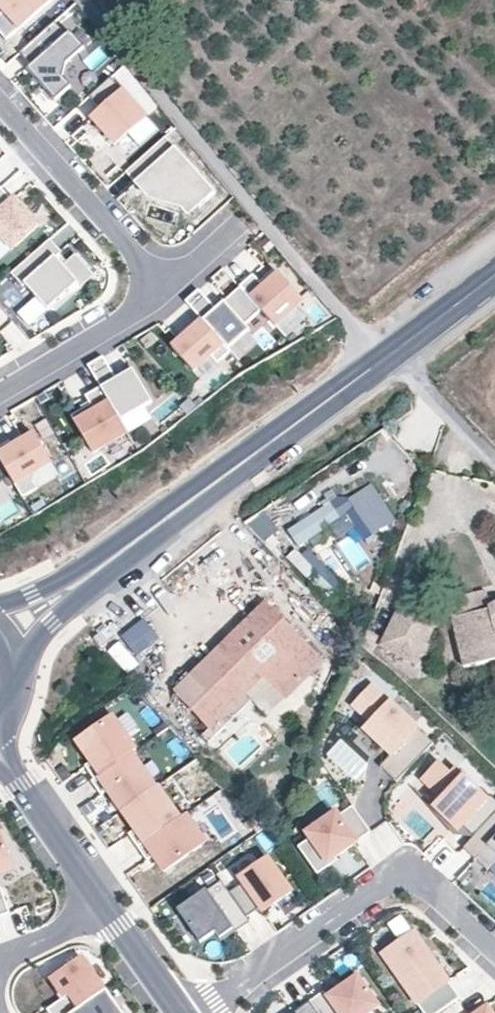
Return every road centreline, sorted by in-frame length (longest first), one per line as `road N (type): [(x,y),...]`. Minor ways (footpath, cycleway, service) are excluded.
road 1 (unclassified): [(74,0),(375,362)]
road 2 (residential): [(494,947),(406,878),(367,895),(200,1012)]
road 3 (tertiary): [(159,527),(375,362)]
road 4 (residential): [(0,105),(164,289)]
road 5 (tertiary): [(15,663),(159,527)]
road 6 (residential): [(164,289),(0,393)]
road 7 (tertiary): [(159,527),(0,607)]
road 8 (residential): [(108,909),(20,784)]
road 9 (unclassified): [(390,351),(494,450)]
road 10 (residential): [(186,1012),(108,909)]
road 11 (tertiary): [(390,351),(494,275)]
road 12 (residential): [(108,909),(0,964)]

